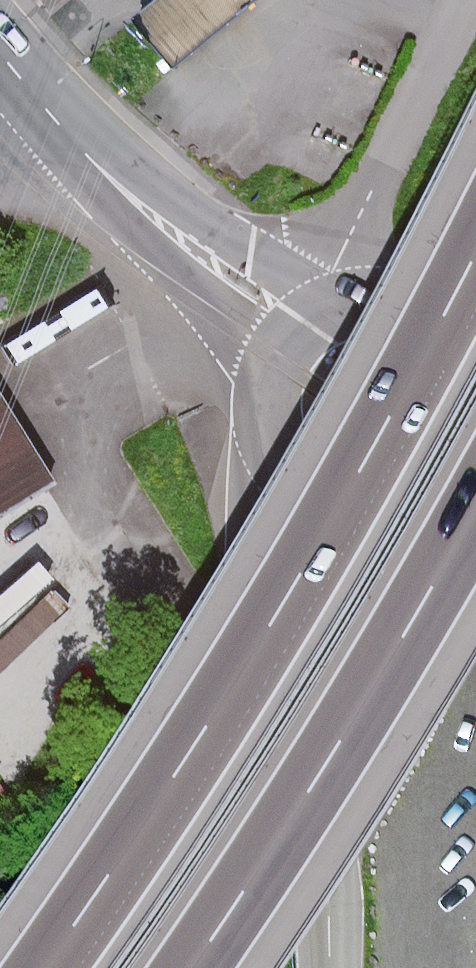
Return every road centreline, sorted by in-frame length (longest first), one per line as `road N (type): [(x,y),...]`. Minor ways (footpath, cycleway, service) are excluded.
road 1 (motorway): [(475,249),(279,606),(42,967)]
road 2 (motorway): [(194,967),(329,763),(475,512)]
road 3 (tertiary): [(311,656),(119,961)]
road 4 (tertiary): [(311,656),(335,967)]
road 5 (tertiary): [(336,299),(257,271),(133,198)]
road 6 (tertiary): [(133,198),(227,305),(262,361)]
road 7 (tertiary): [(310,475),(311,656)]
road 8 (tertiary): [(442,404),(442,373),(422,332),(385,305),(336,299)]
road 9 (tertiary): [(262,361),(260,417),(278,451),(310,475)]

